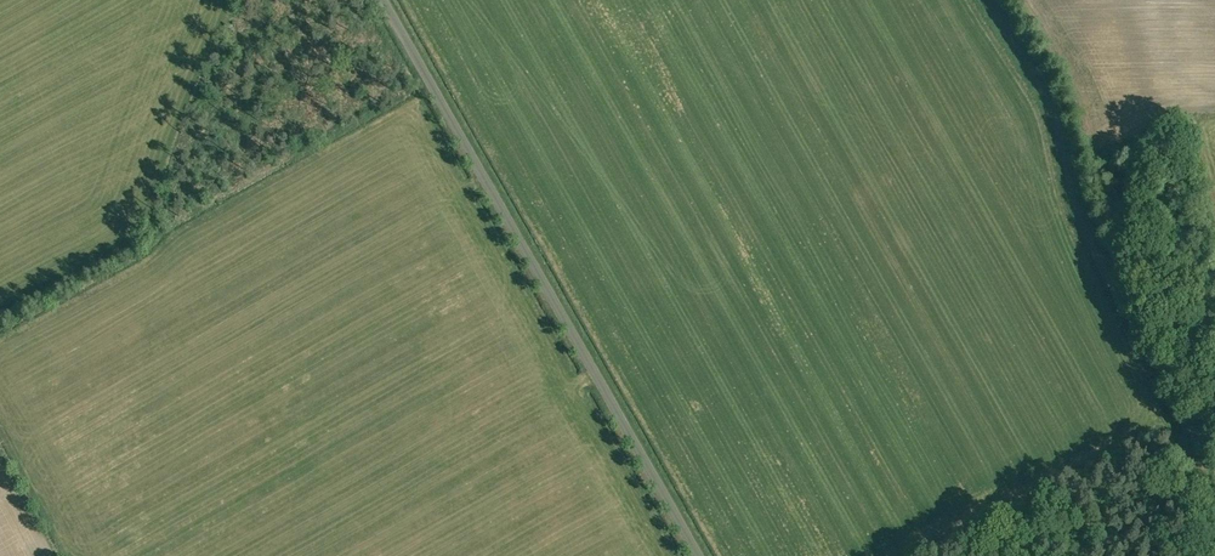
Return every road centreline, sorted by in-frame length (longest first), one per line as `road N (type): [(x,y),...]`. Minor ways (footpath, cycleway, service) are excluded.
road 1 (unclassified): [(700,555),(384,0)]

